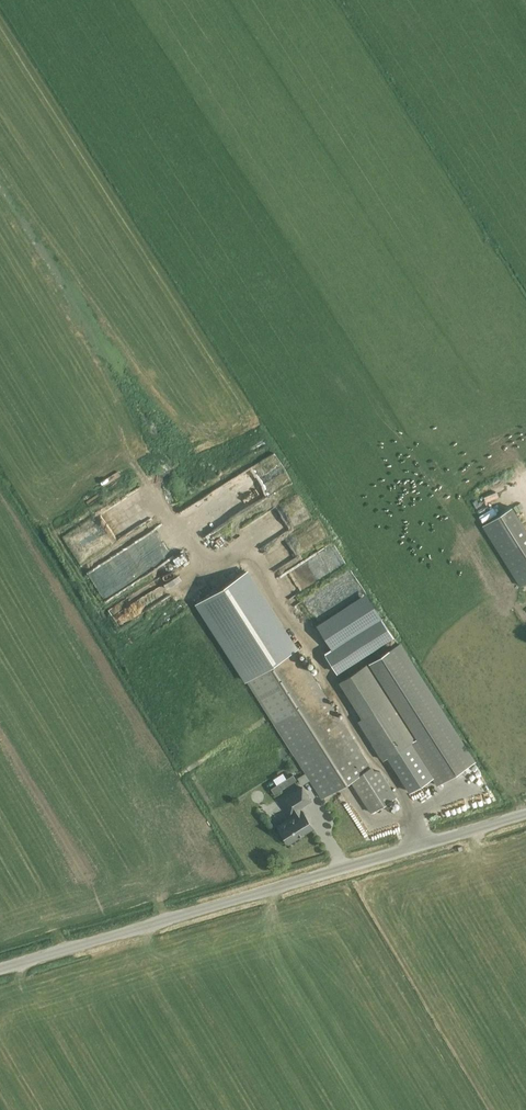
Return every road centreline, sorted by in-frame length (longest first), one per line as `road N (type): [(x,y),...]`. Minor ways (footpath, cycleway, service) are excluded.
road 1 (unclassified): [(0,968),(525,813)]

